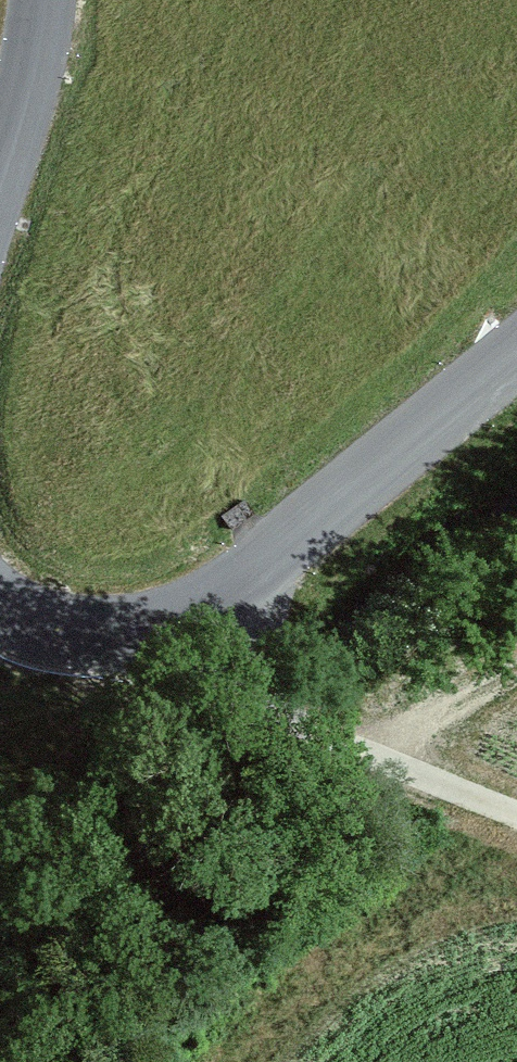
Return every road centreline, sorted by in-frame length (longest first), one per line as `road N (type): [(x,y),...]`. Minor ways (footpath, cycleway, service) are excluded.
road 1 (tertiary): [(0,607),(69,634),(106,634),(167,622),(238,592),(318,536),(516,365)]
road 2 (track): [(516,814),(69,634)]
road 3 (tertiary): [(45,0),(0,167)]

